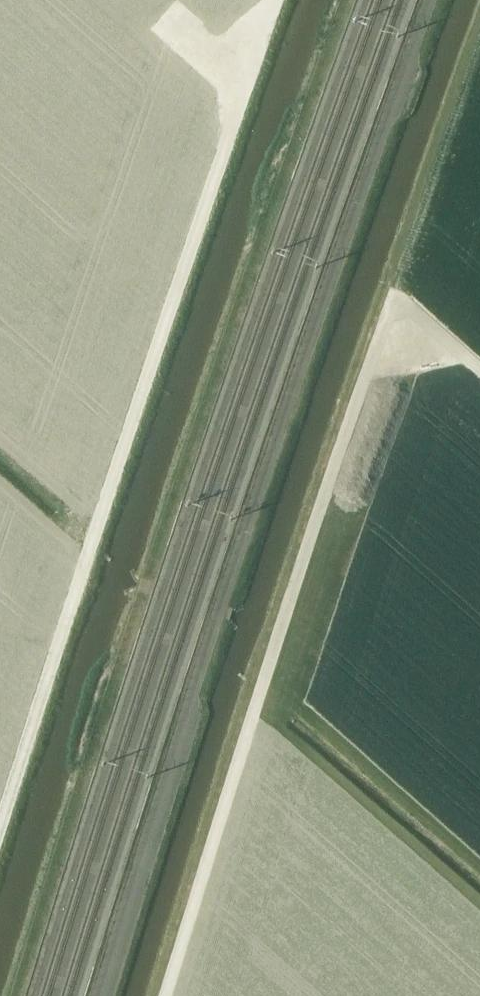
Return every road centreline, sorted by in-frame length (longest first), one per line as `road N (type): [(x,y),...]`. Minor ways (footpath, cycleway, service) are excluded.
road 1 (track): [(0,834),(277,0)]
road 2 (track): [(167,995),(360,392),(372,375),(450,358),(479,371)]

